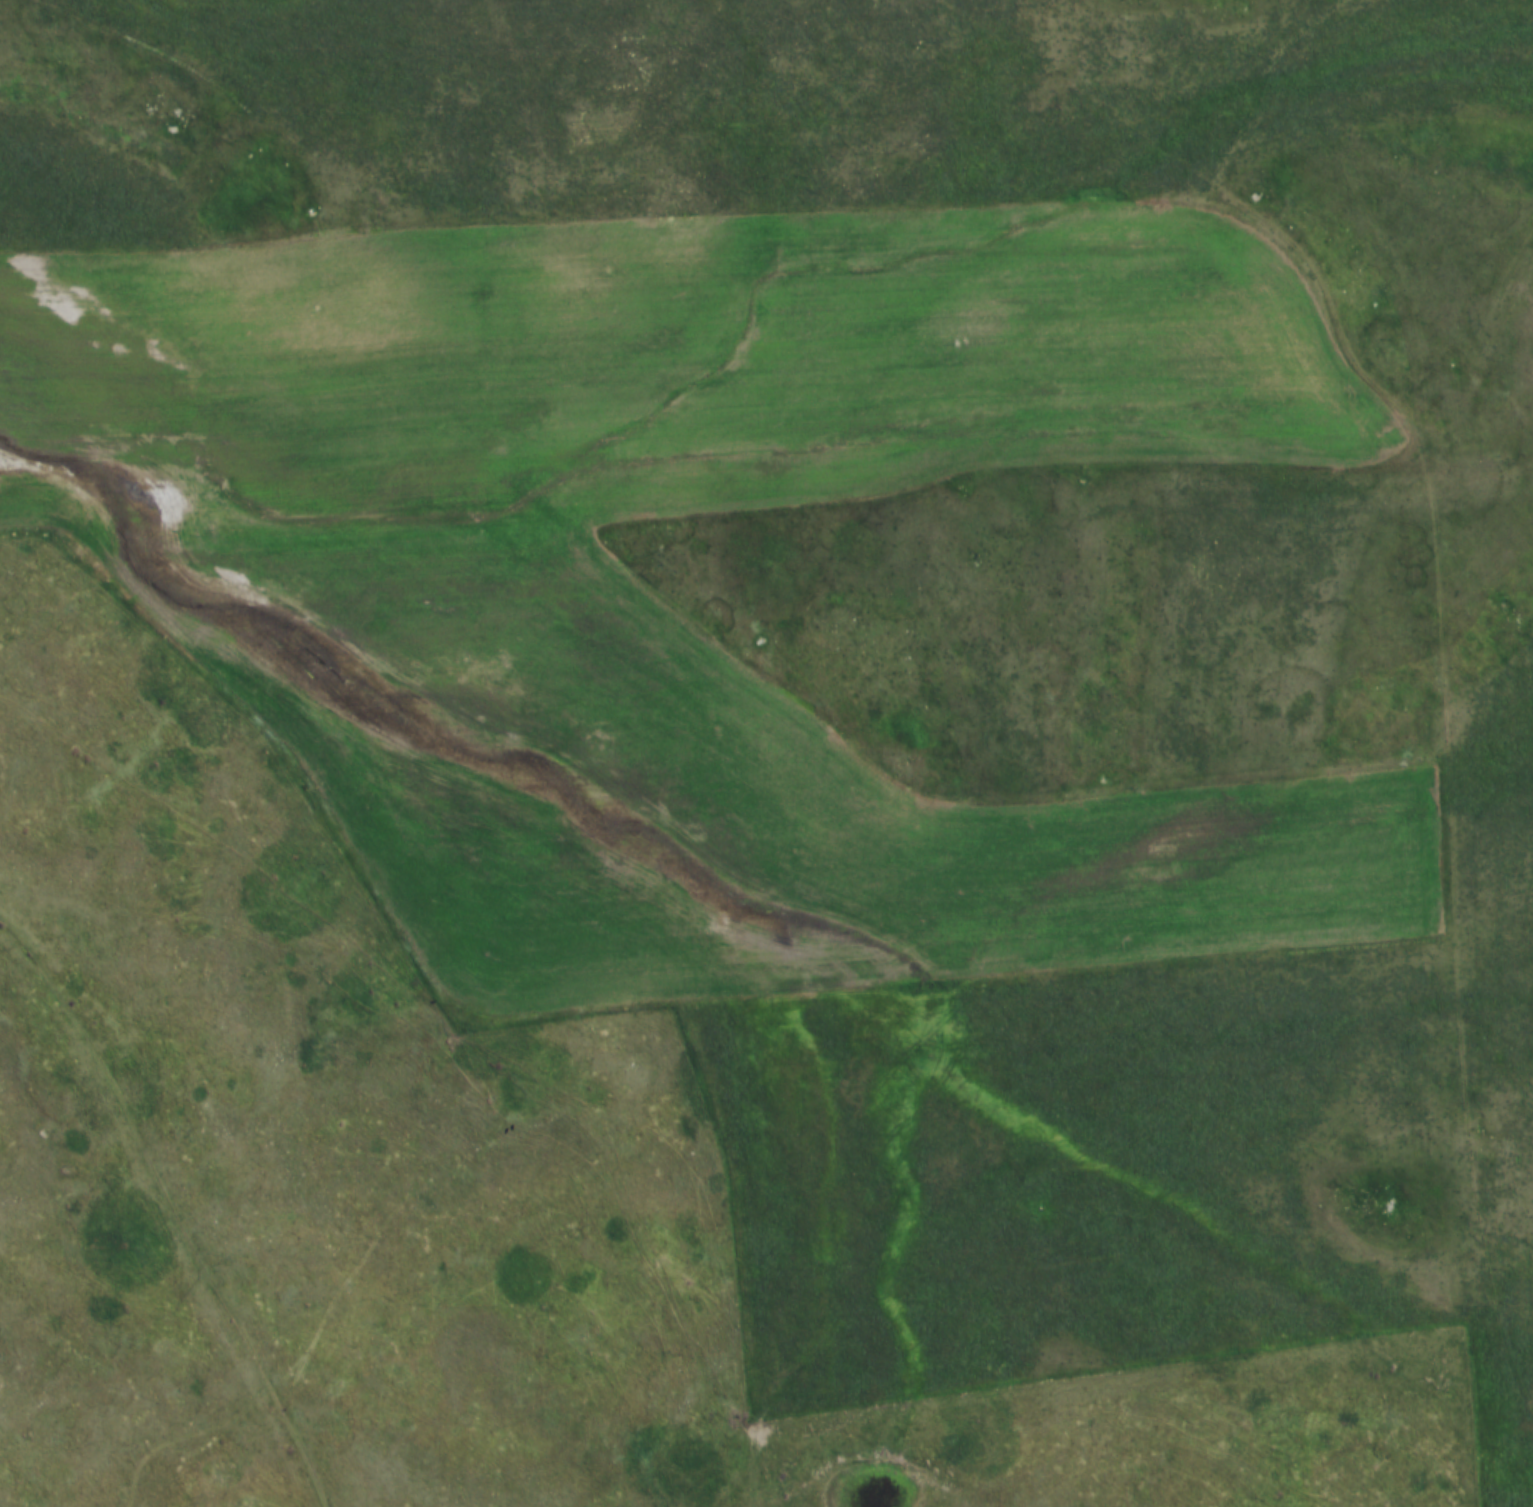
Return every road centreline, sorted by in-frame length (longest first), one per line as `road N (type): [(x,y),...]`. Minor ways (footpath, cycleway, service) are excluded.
road 1 (track): [(333,1506),(72,1005),(0,918)]

